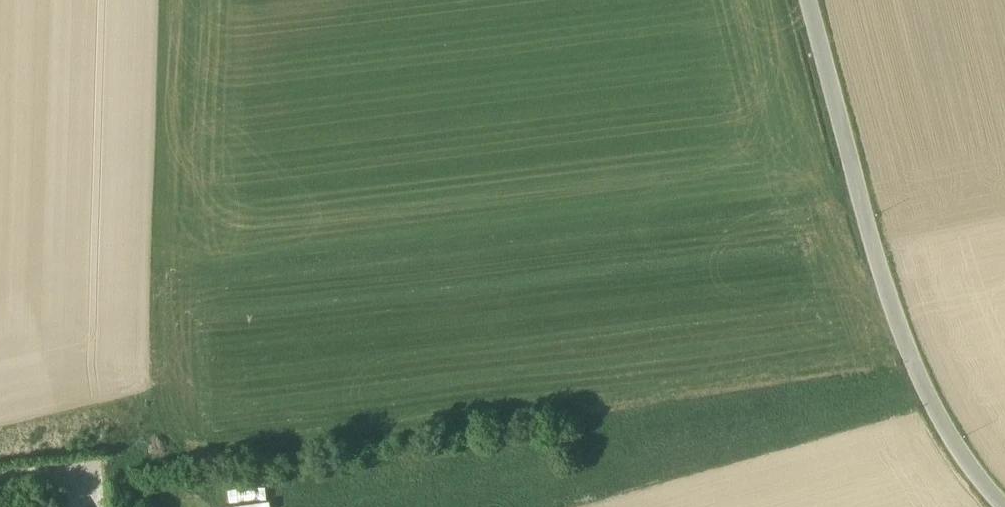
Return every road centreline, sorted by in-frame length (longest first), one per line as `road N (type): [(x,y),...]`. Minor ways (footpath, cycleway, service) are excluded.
road 1 (unclassified): [(1004,506),(957,447),(915,368),(875,253),(808,0)]

